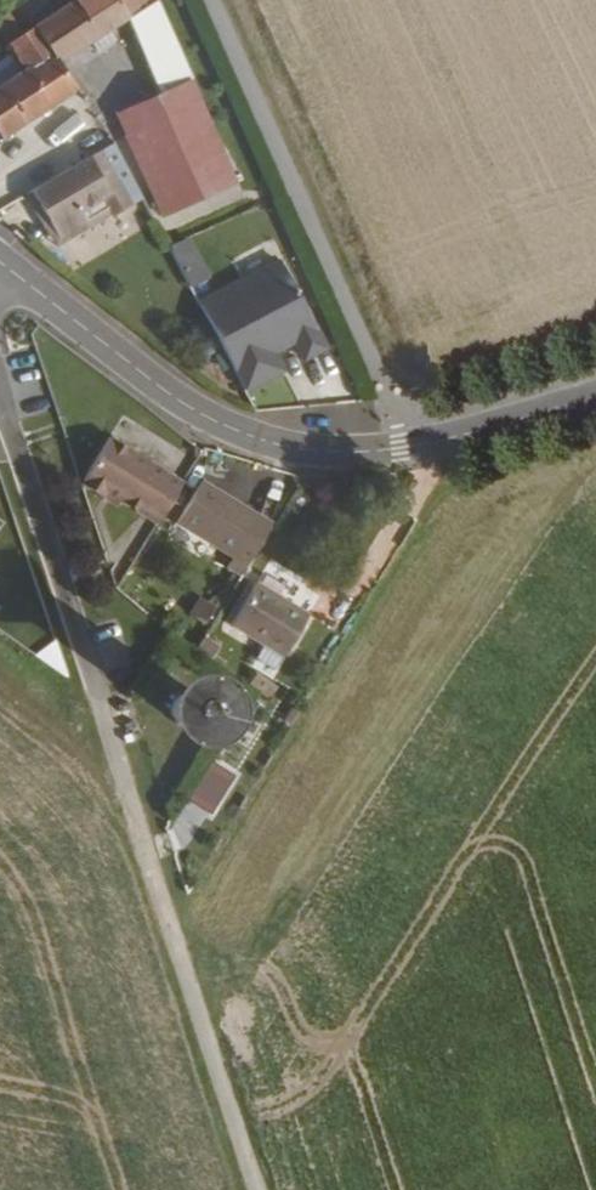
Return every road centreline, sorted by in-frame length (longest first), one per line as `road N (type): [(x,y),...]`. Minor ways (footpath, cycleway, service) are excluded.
road 1 (unclassified): [(0,386),(256,1189)]
road 2 (tertiary): [(0,264),(195,410),(286,446),(339,453),(437,441),(595,396)]

